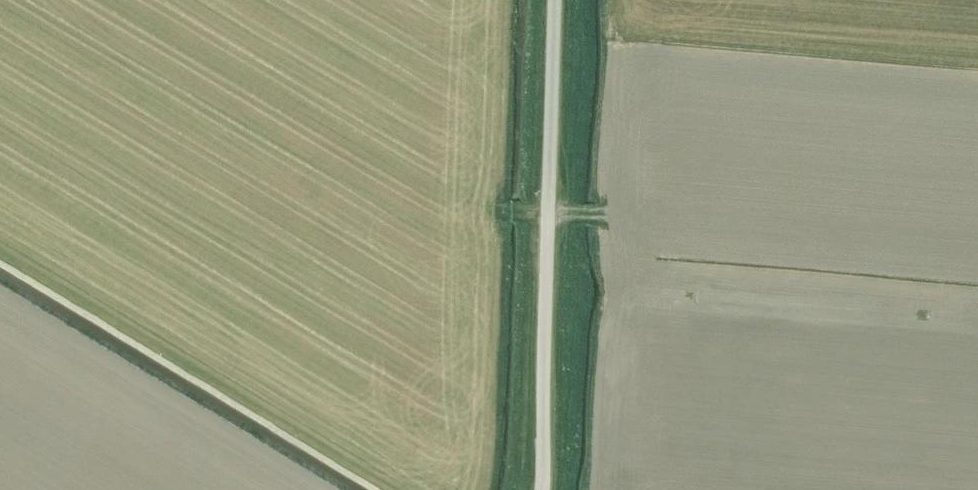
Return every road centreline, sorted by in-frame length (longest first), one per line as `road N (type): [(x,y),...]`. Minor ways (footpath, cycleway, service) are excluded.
road 1 (unclassified): [(544,489),(563,0)]

